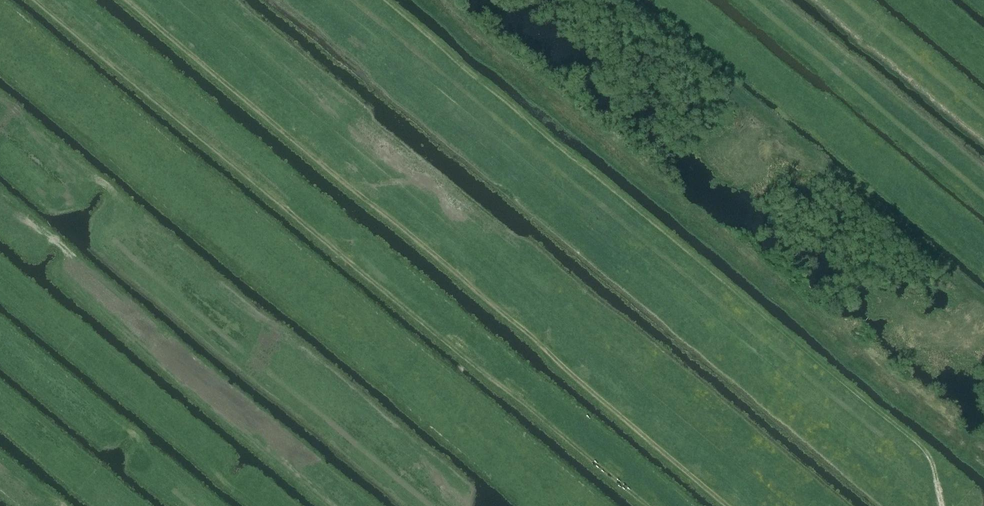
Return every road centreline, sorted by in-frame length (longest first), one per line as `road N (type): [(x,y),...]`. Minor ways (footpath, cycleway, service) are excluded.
road 1 (track): [(646,505),(37,0)]
road 2 (track): [(945,505),(930,453),(386,0)]

